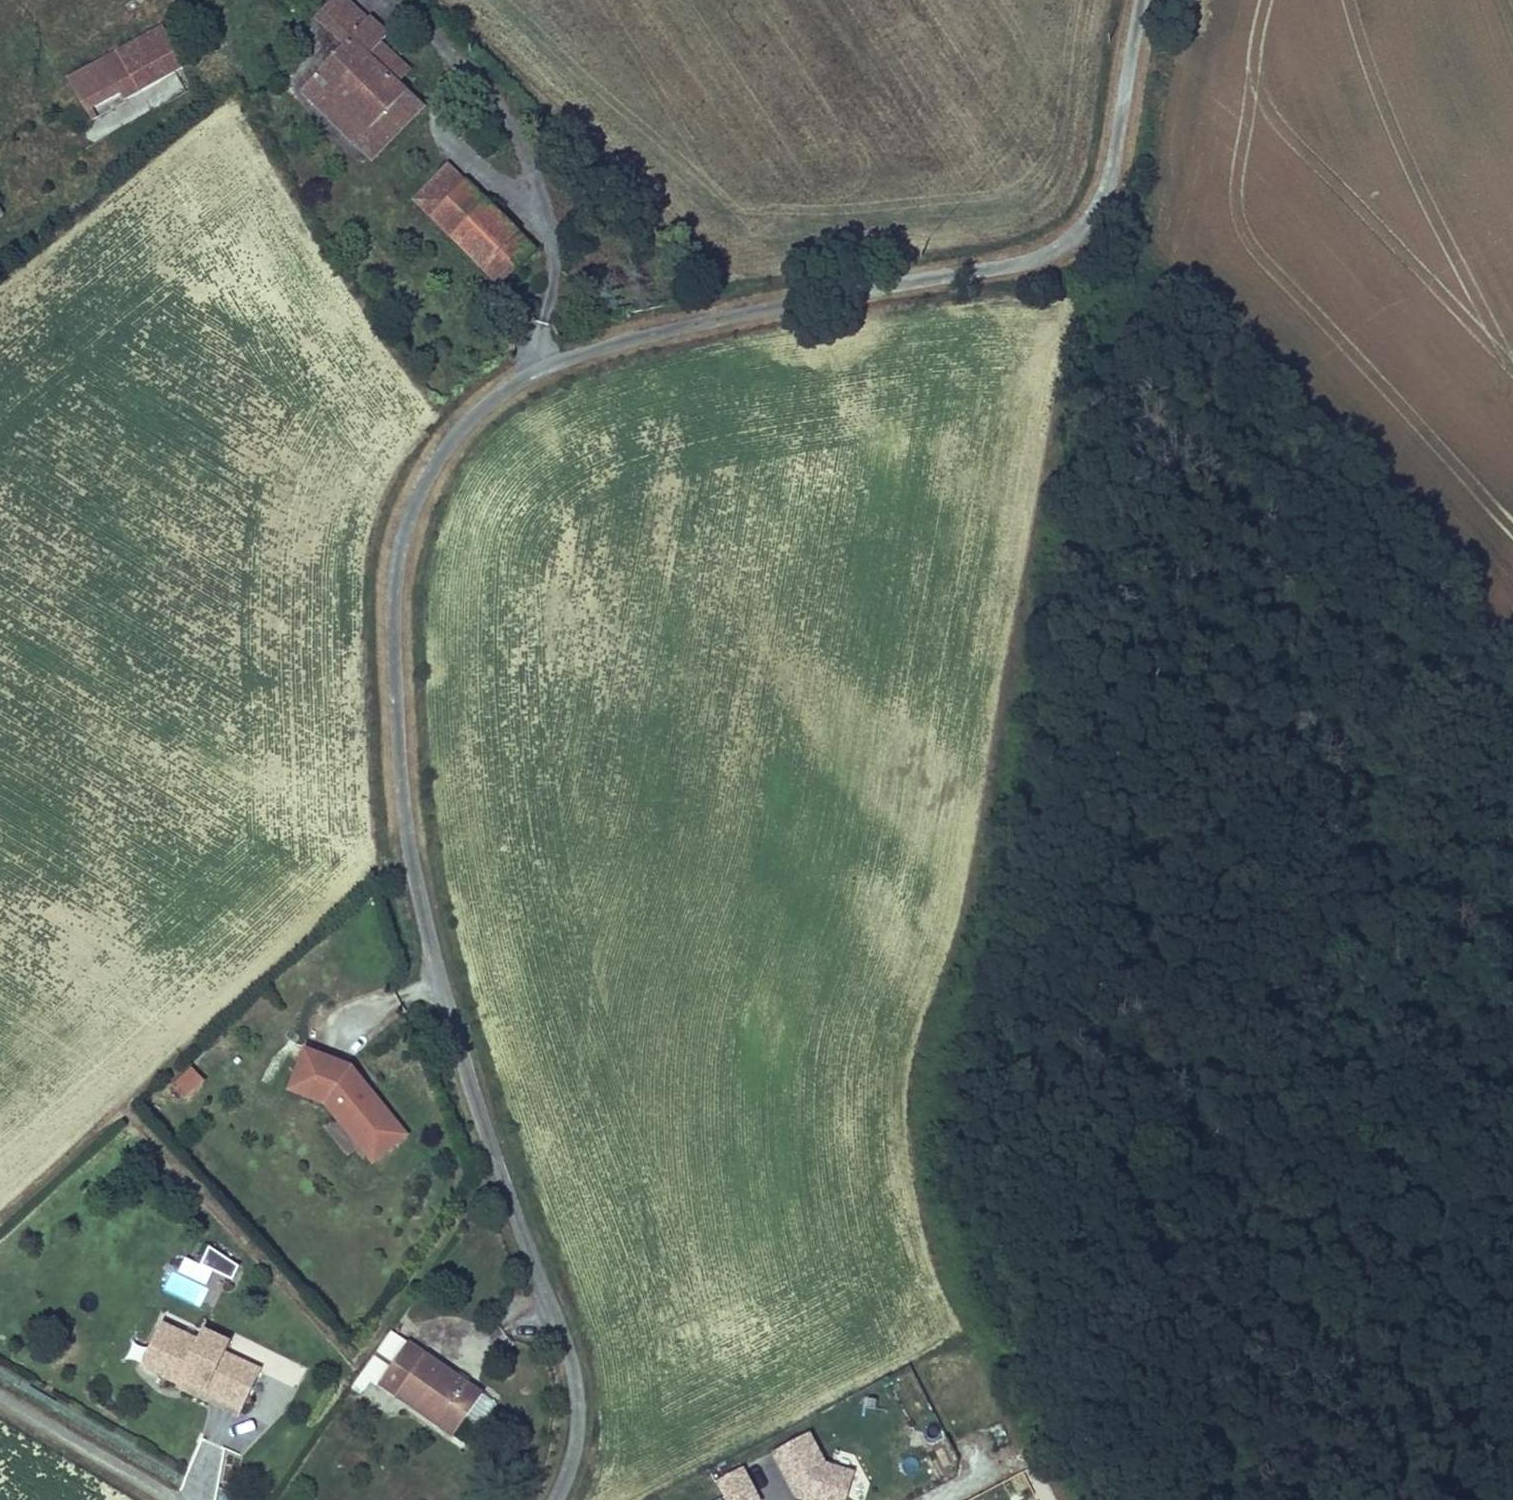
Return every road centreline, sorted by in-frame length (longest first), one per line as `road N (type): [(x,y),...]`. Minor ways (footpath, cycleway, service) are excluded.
road 1 (unclassified): [(549,1499),(571,1449),(572,1388),(451,1028),(400,802),(388,576),(411,496),(426,463),(473,406),(544,360),(681,319),(1017,257),(1055,242),(1087,215),(1105,182),(1137,0)]
road 2 (unclassified): [(0,1399),(171,1499)]

